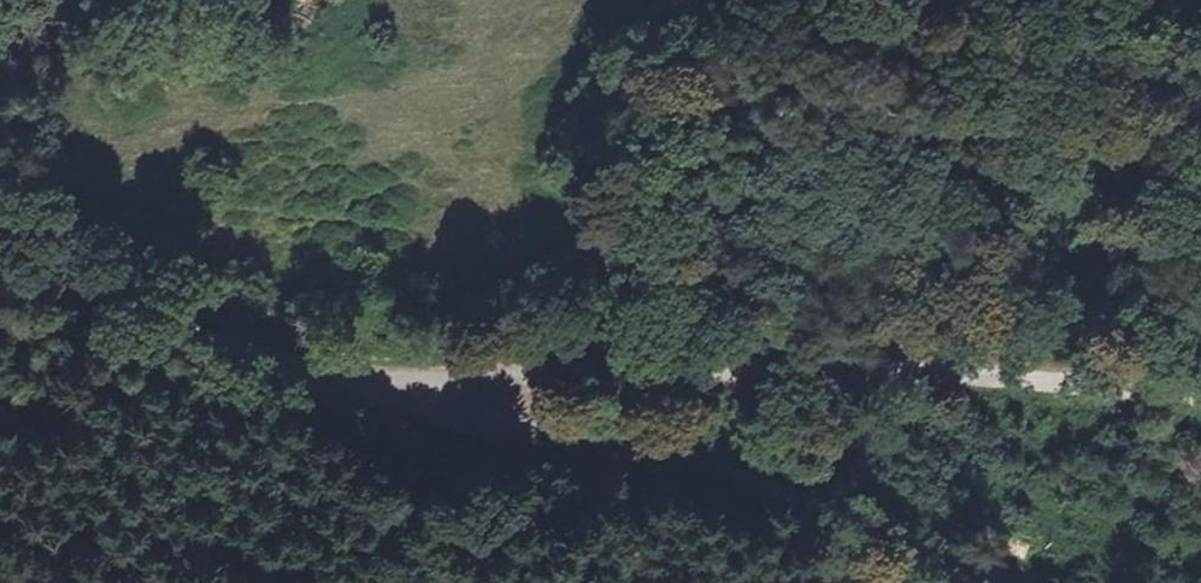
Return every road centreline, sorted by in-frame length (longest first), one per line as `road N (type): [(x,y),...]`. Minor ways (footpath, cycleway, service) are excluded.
road 1 (unclassified): [(1200,394),(853,360),(532,379),(445,411)]
road 2 (unclassified): [(445,411),(803,491),(969,582)]
road 3 (unclassified): [(0,292),(149,314),(304,371),(445,411)]

